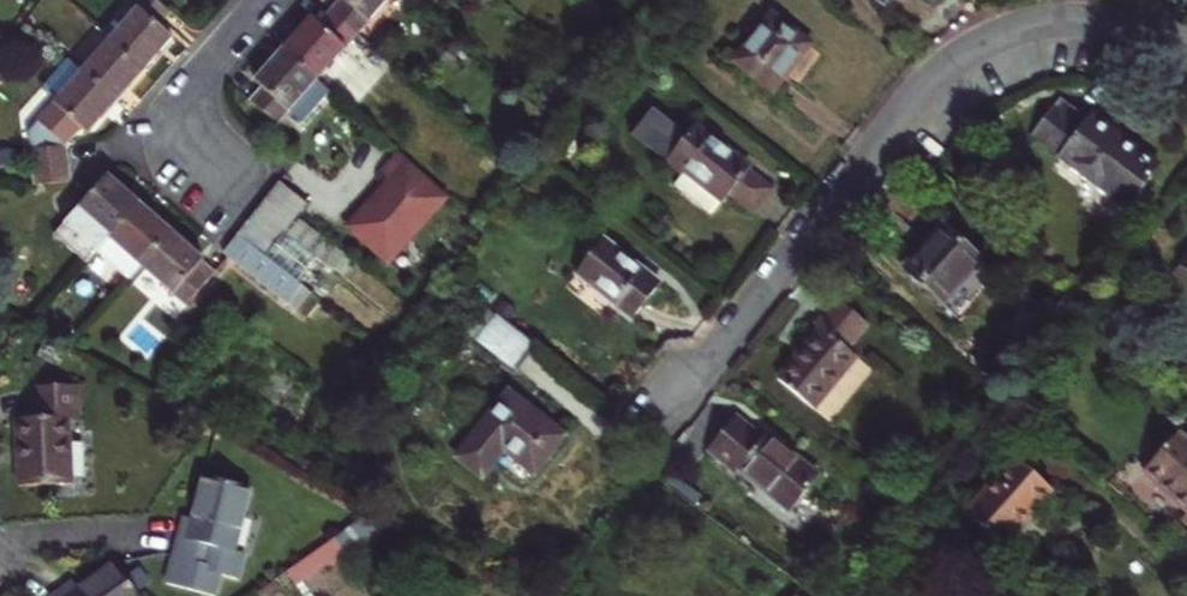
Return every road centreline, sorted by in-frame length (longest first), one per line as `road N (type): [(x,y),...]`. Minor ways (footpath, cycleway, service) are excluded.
road 1 (residential): [(673,403),(955,59),(1024,28),(1063,22),(1145,30),(1186,49)]
road 2 (residential): [(225,185),(175,110),(271,0)]

